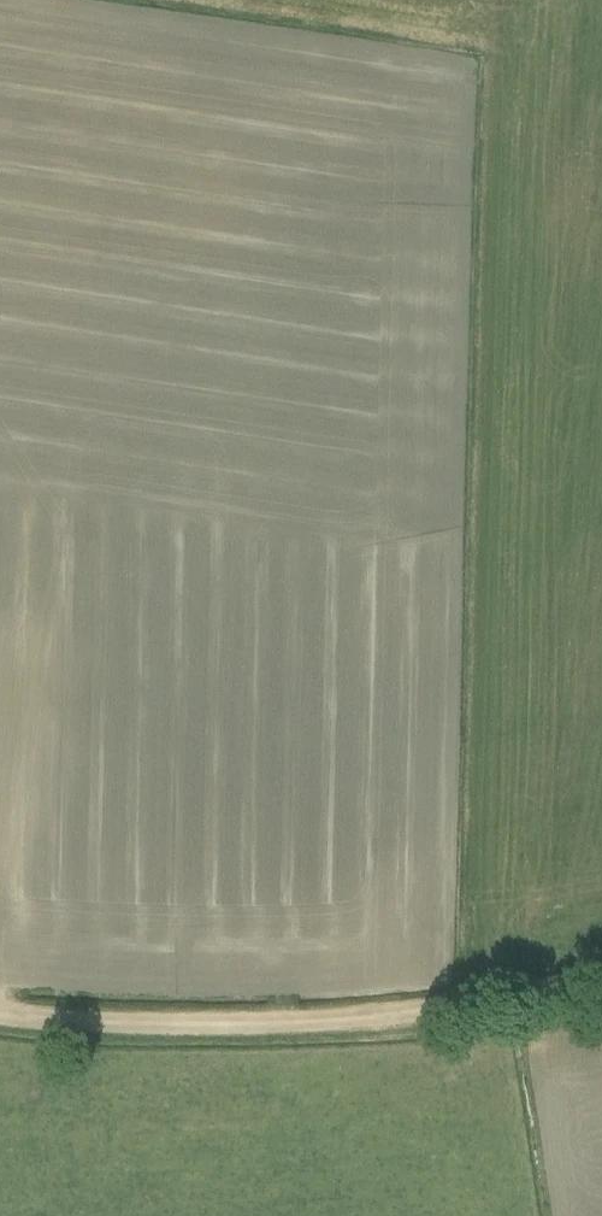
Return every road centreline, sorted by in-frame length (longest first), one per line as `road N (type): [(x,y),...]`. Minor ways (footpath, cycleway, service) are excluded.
road 1 (track): [(0,1011),(114,1020),(351,1017),(601,985)]

